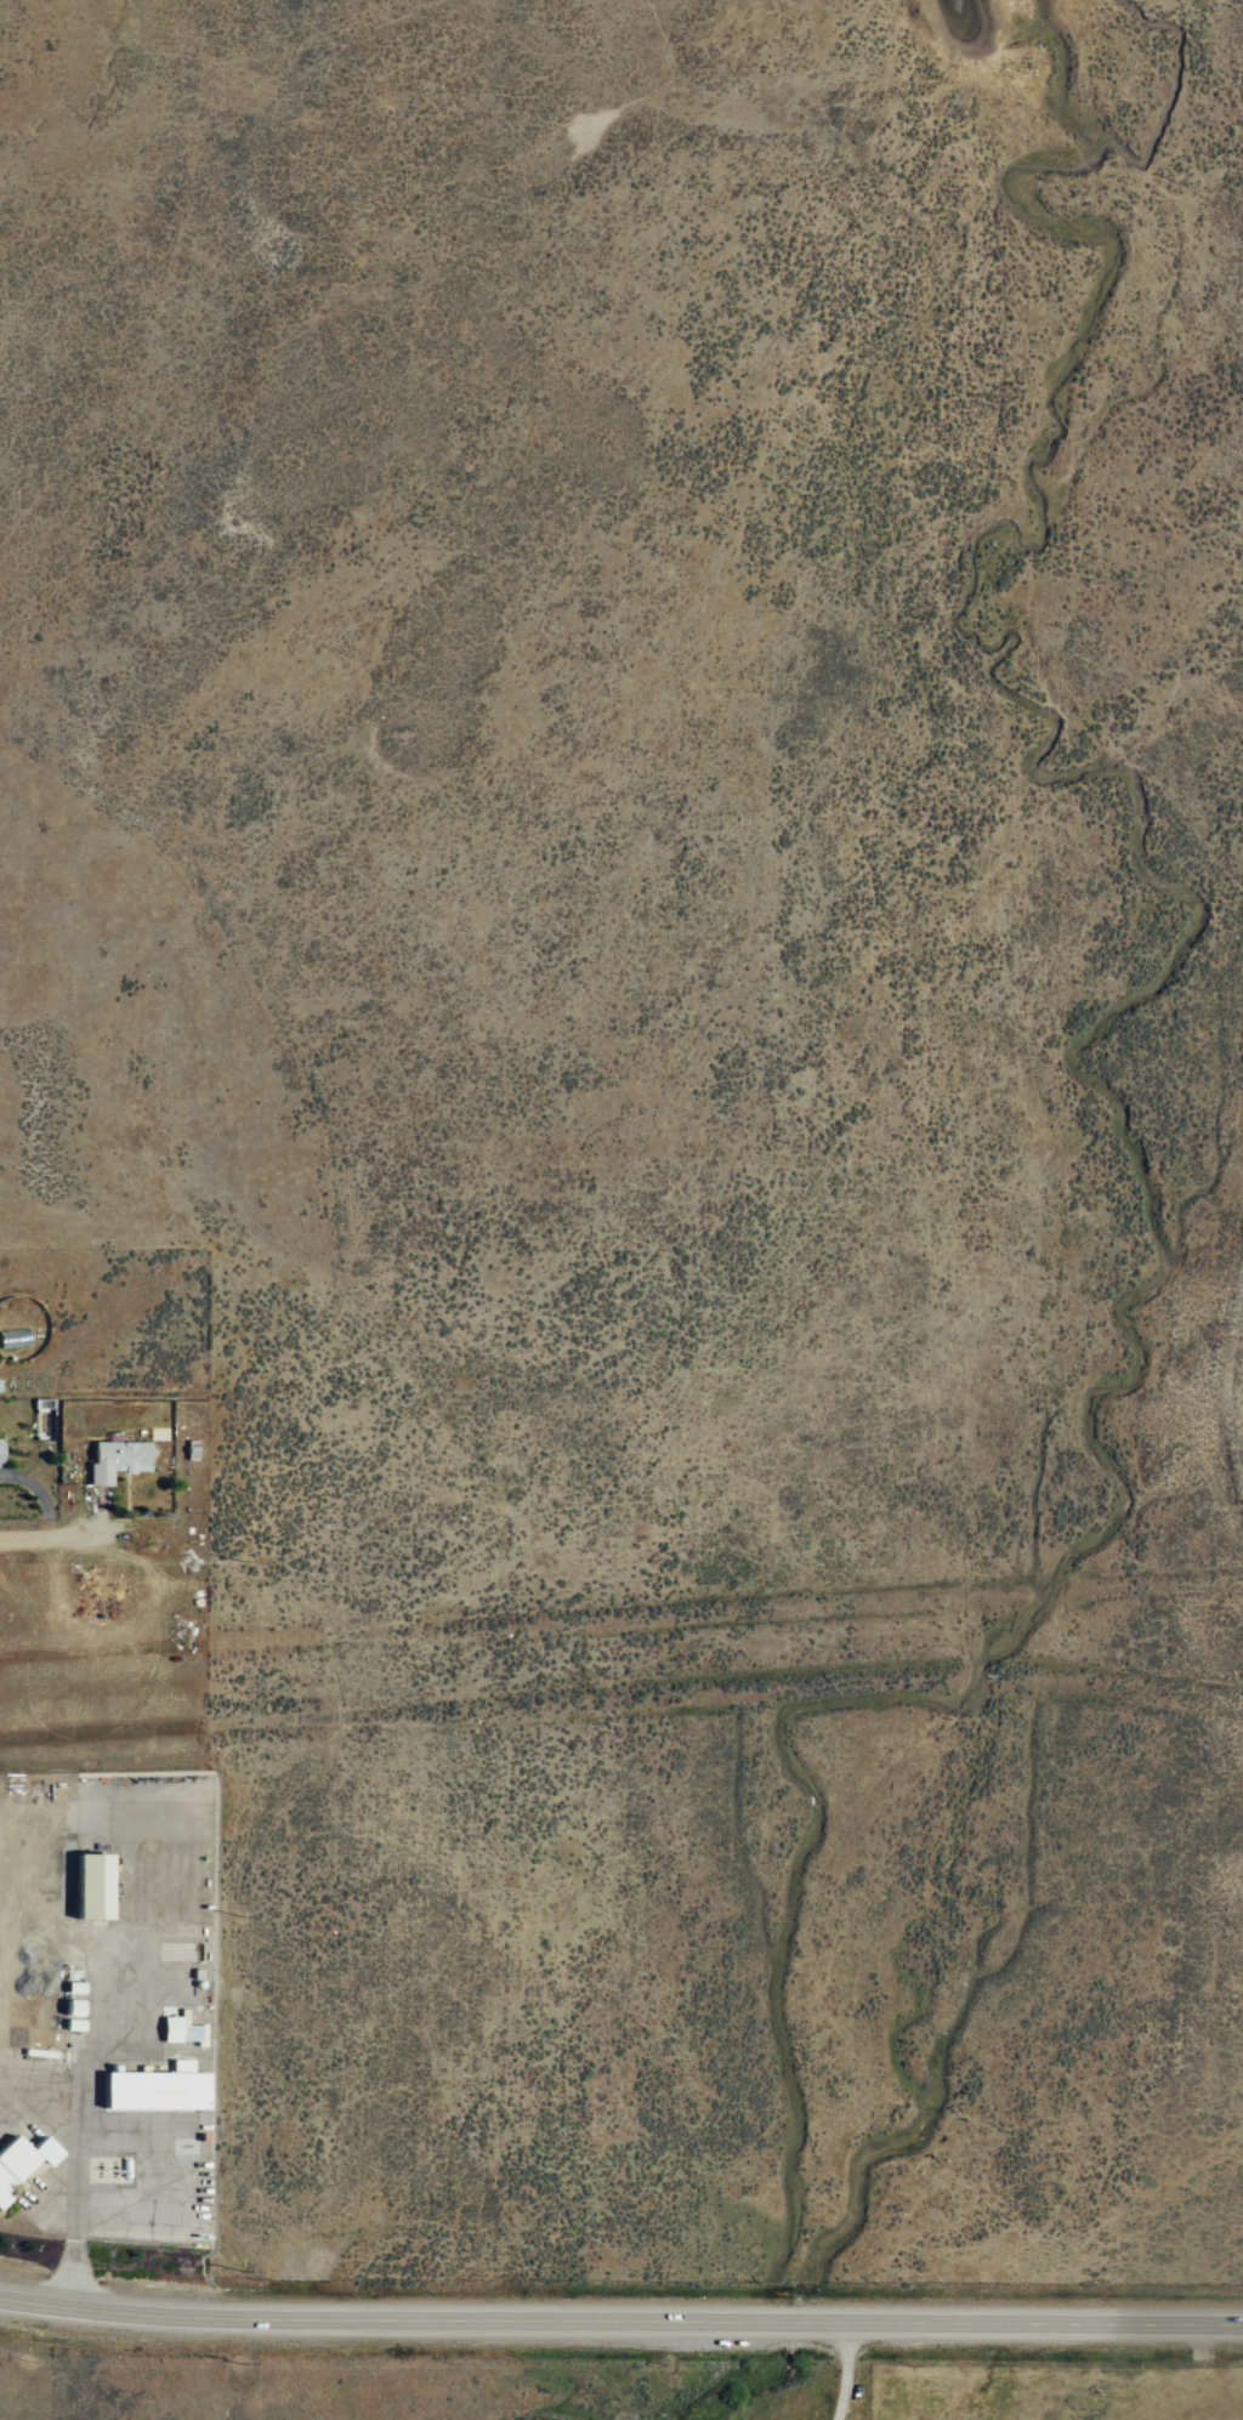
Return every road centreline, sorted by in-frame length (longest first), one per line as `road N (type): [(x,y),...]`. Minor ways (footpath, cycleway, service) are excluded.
road 1 (primary): [(781,2320),(199,2323),(0,2300)]
road 2 (primary): [(1242,2325),(781,2320)]
road 3 (residential): [(83,1543),(38,1509),(172,1510),(177,1529),(170,1546),(148,1555),(83,1543)]

